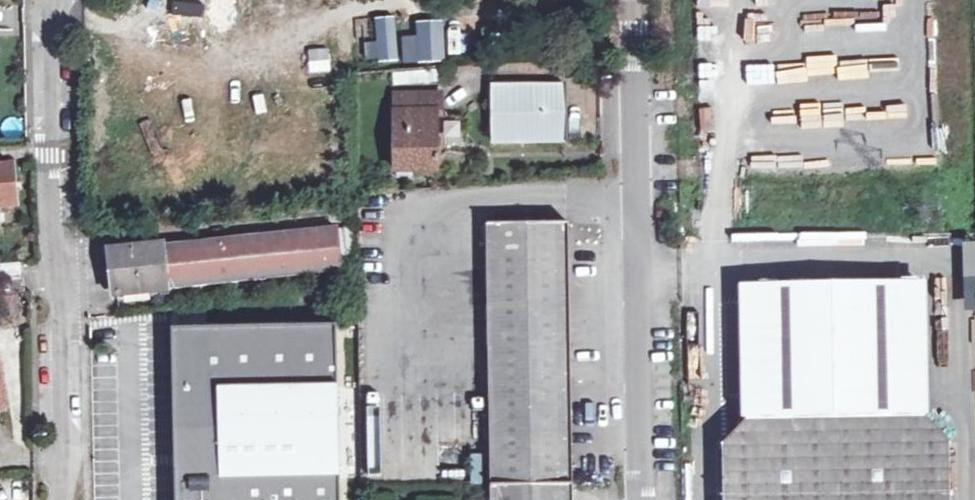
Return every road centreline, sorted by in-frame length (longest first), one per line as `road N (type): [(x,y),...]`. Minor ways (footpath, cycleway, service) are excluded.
road 1 (residential): [(642,499),(635,0)]
road 2 (unclassified): [(56,499),(53,156)]
road 3 (unclassified): [(53,156),(51,0)]

